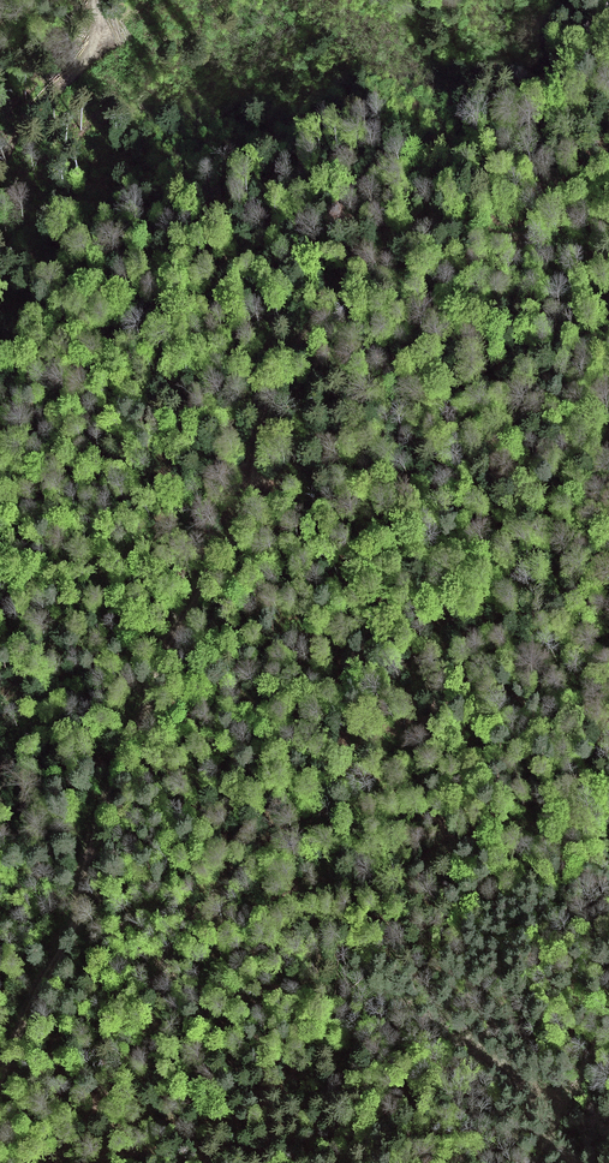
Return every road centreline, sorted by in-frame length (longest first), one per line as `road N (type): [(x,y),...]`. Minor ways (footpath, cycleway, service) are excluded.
road 1 (track): [(608,142),(553,230),(507,243),(457,228),(415,235),(347,286),(271,376),(260,406),(255,501),(173,639),(87,856),(77,921),(36,989),(0,1080)]
road 2 (track): [(61,1162),(88,1142),(135,1068),(161,1017),(161,987),(203,920),(277,847),(308,832)]
road 3 (track): [(0,168),(30,113),(93,51),(96,0)]

